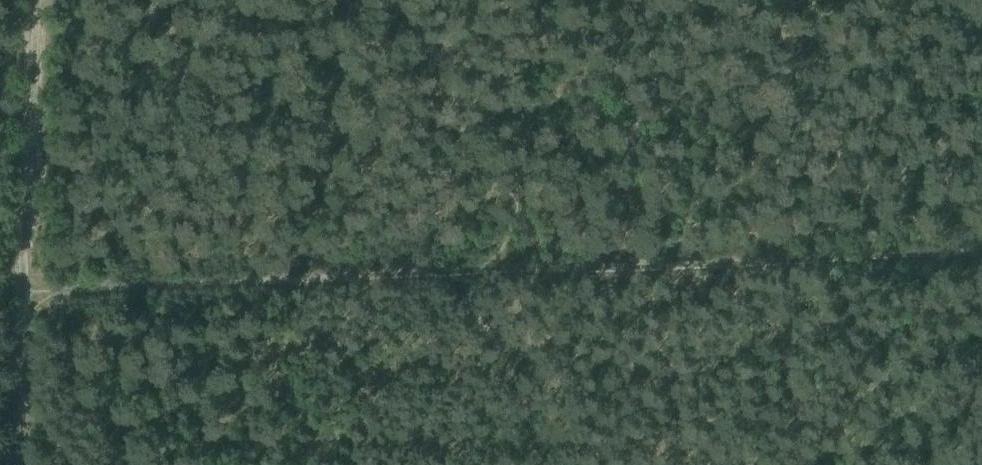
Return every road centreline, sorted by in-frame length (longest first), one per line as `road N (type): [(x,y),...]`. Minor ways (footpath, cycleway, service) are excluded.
road 1 (track): [(30,285),(981,253)]
road 2 (track): [(35,0),(21,251),(30,285)]
road 3 (track): [(483,269),(511,233),(542,0)]
road 4 (track): [(113,464),(30,285)]
road 5 (track): [(8,464),(30,285)]

